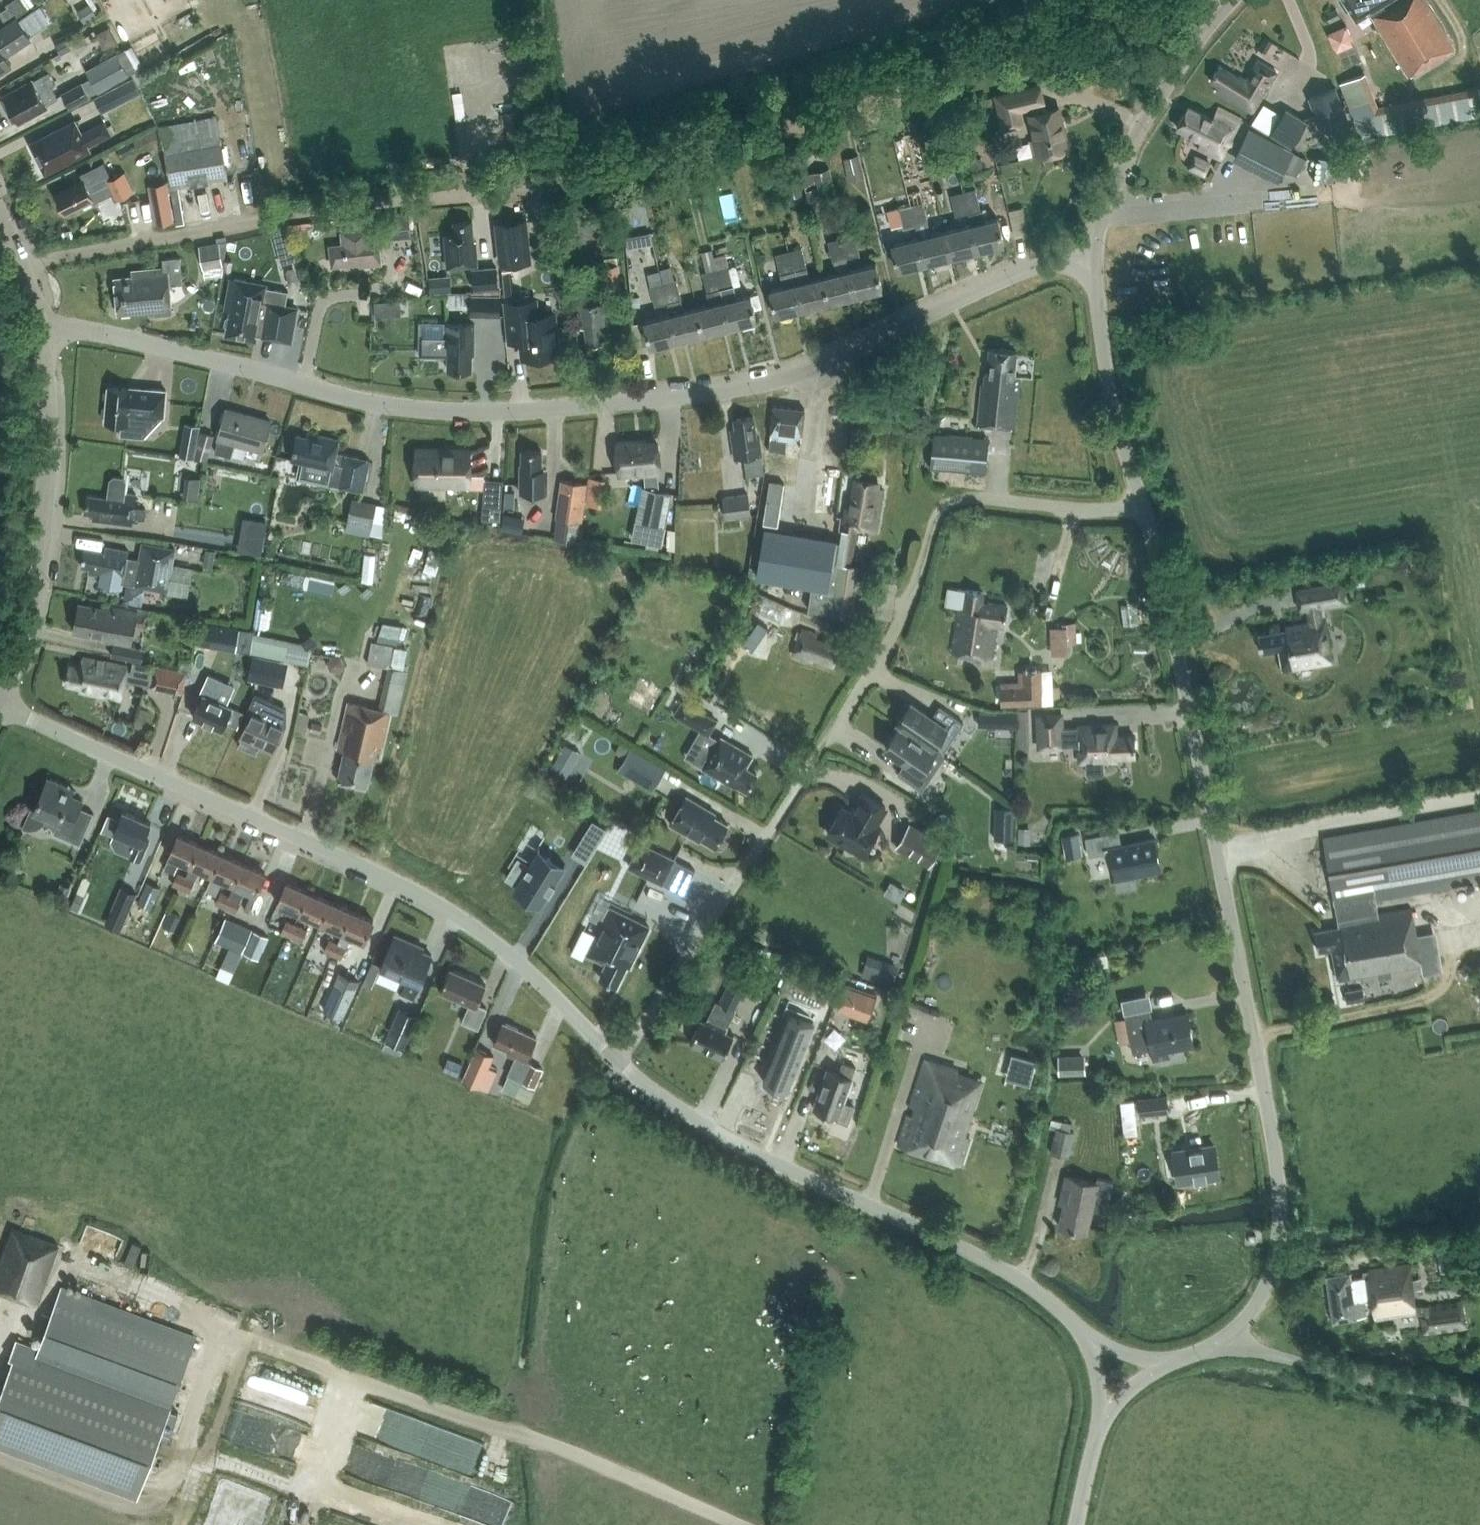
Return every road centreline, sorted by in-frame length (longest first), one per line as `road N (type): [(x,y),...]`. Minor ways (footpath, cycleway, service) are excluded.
road 1 (track): [(23,259),(619,163),(878,106),(1218,15)]
road 2 (residential): [(45,327),(178,349),(392,408),(554,408),(779,375),(1086,251)]
road 3 (unclassified): [(1183,1359),(1242,1331),(1279,1251),(1281,1201),(1217,843),(1145,513)]
road 4 (residential): [(611,1057),(523,968),(450,910),(0,706)]
road 5 (residential): [(1068,1317),(909,1230),(721,1142),(611,1057)]
road 6 (residential): [(1145,513),(969,497),(933,528),(901,618),(818,750)]
road 7 (tertiary): [(0,690),(45,577),(45,327)]
road 8 (residential): [(808,764),(681,980),(611,1057)]
road 9 (unclassified): [(1086,251),(1134,138),(1233,0)]
road 10 (unclassified): [(1145,513),(1086,251)]
road 11 (track): [(1253,1036),(1418,1003),(1441,990),(1455,954)]
road 12 (tertiary): [(45,327),(0,209)]

